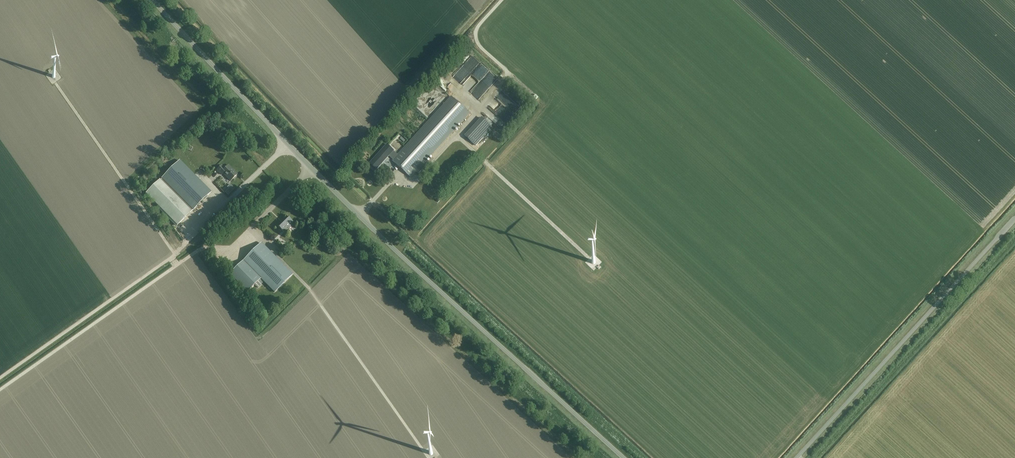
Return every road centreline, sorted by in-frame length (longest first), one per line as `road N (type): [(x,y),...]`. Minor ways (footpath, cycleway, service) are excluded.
road 1 (unclassified): [(622,457),(280,142),(148,0)]
road 2 (residential): [(797,457),(1014,218)]

